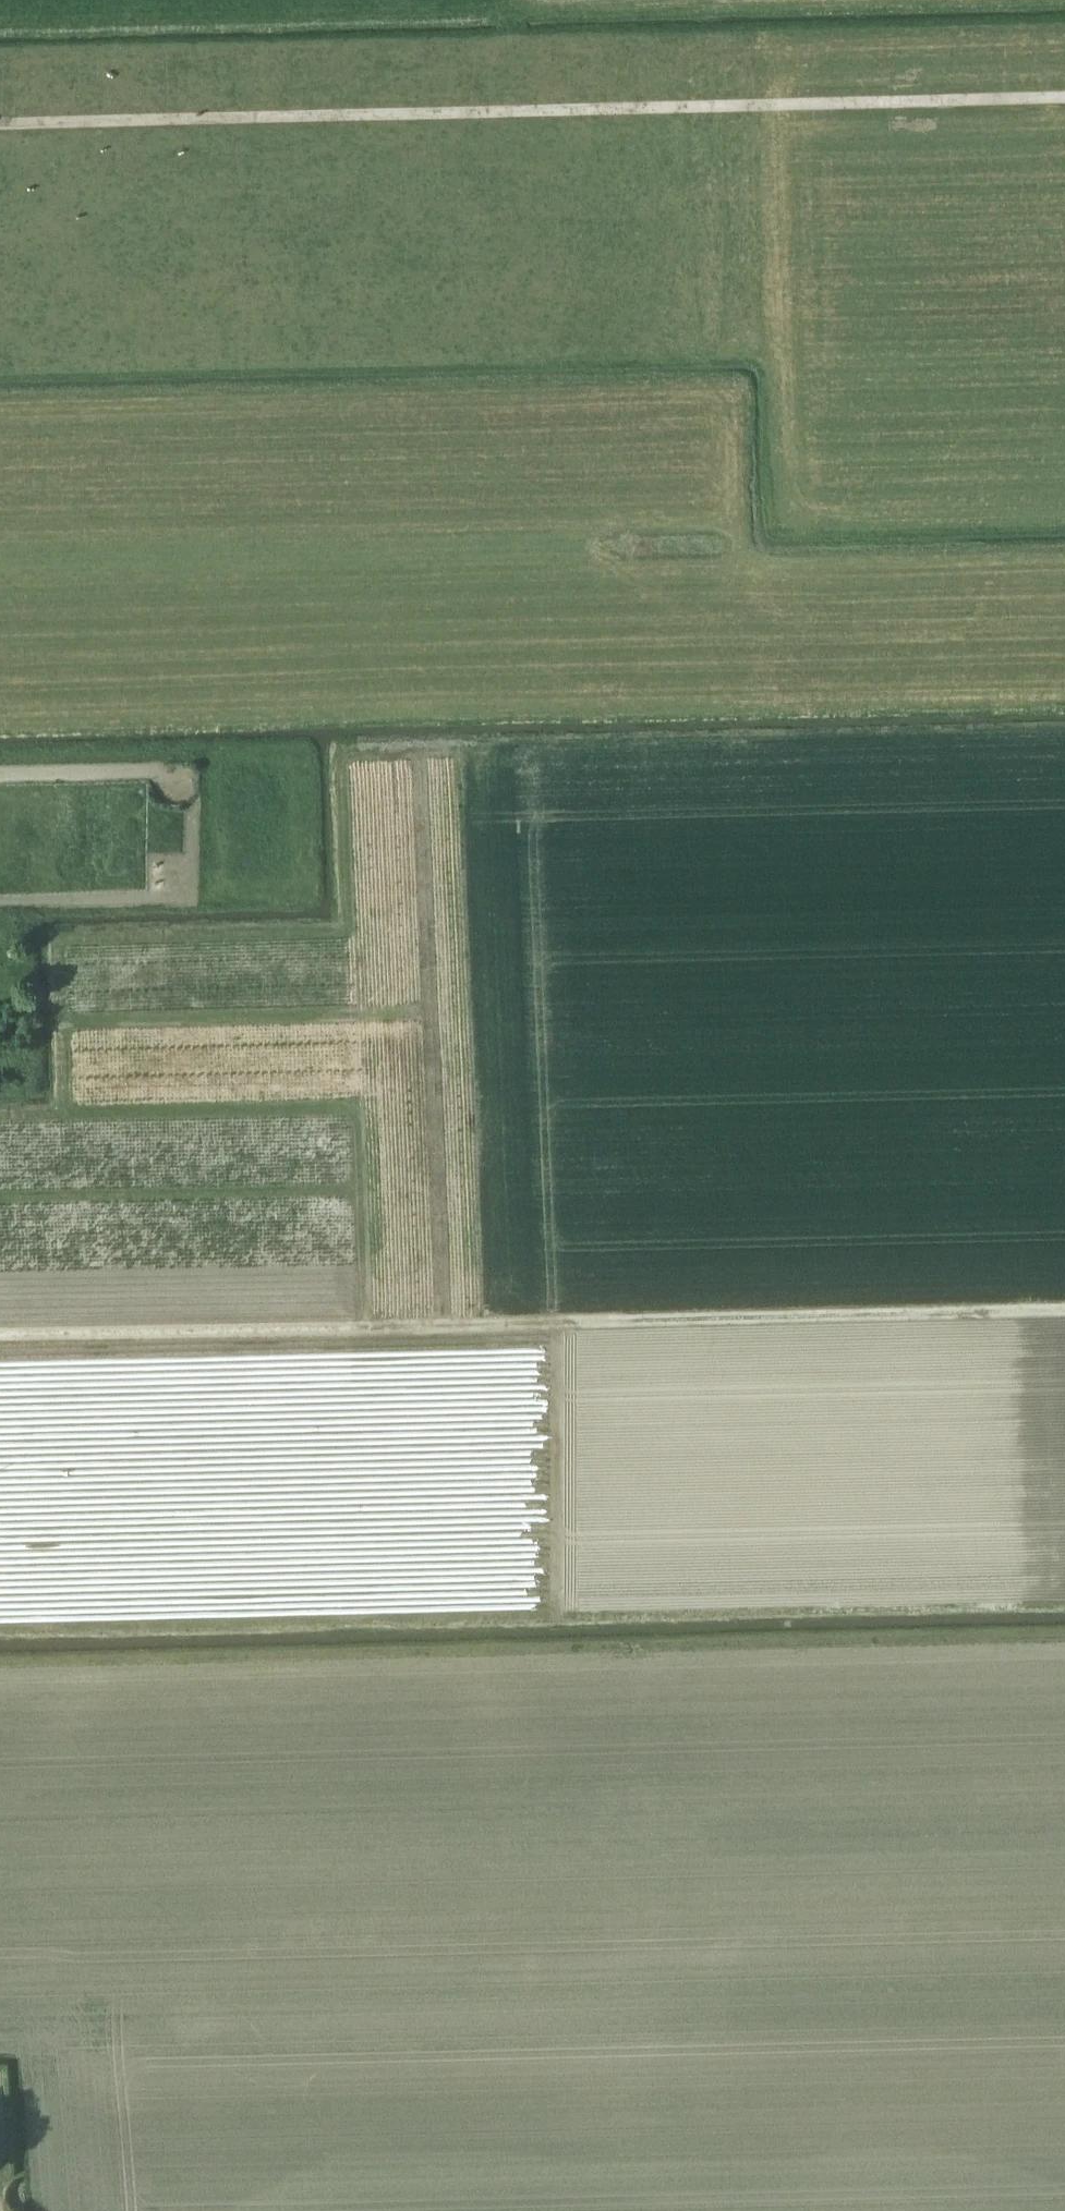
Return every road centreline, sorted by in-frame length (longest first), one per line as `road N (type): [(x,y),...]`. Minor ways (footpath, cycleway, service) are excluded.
road 1 (track): [(1064,97),(0,125)]
road 2 (track): [(0,1335),(1064,1310)]
road 3 (track): [(333,755),(336,932),(55,941),(55,1113),(0,1113)]

